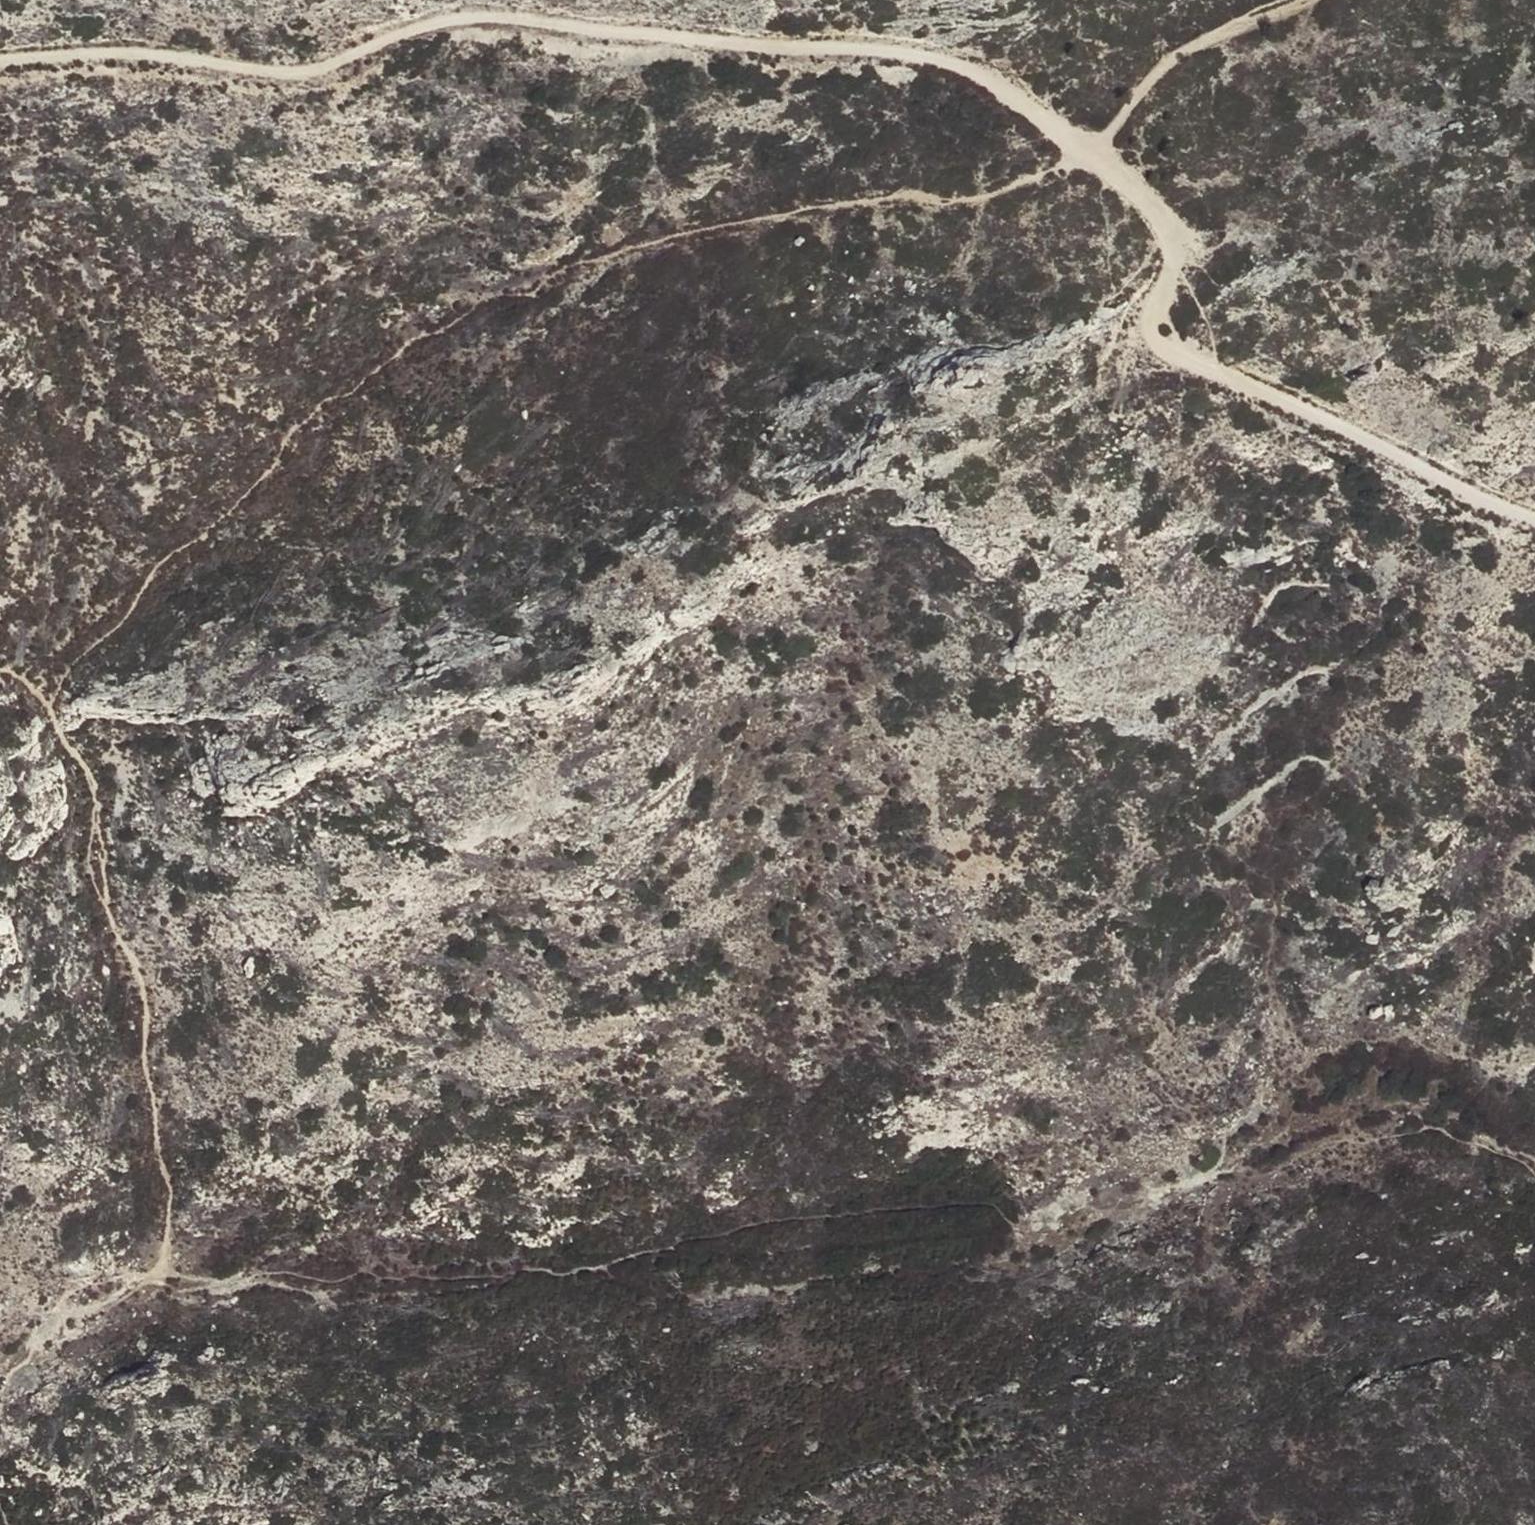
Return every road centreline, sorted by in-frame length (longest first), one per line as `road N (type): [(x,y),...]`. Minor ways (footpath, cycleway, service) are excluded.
road 1 (track): [(1534,518),(1364,433),(1184,360),(1154,339),(1154,312),(1180,274),(1179,236),(1002,90),(926,58),(475,15),(436,19),(291,83),(140,55),(0,63)]
road 2 (track): [(1313,0),(1212,42),(1169,70),(1097,160)]

